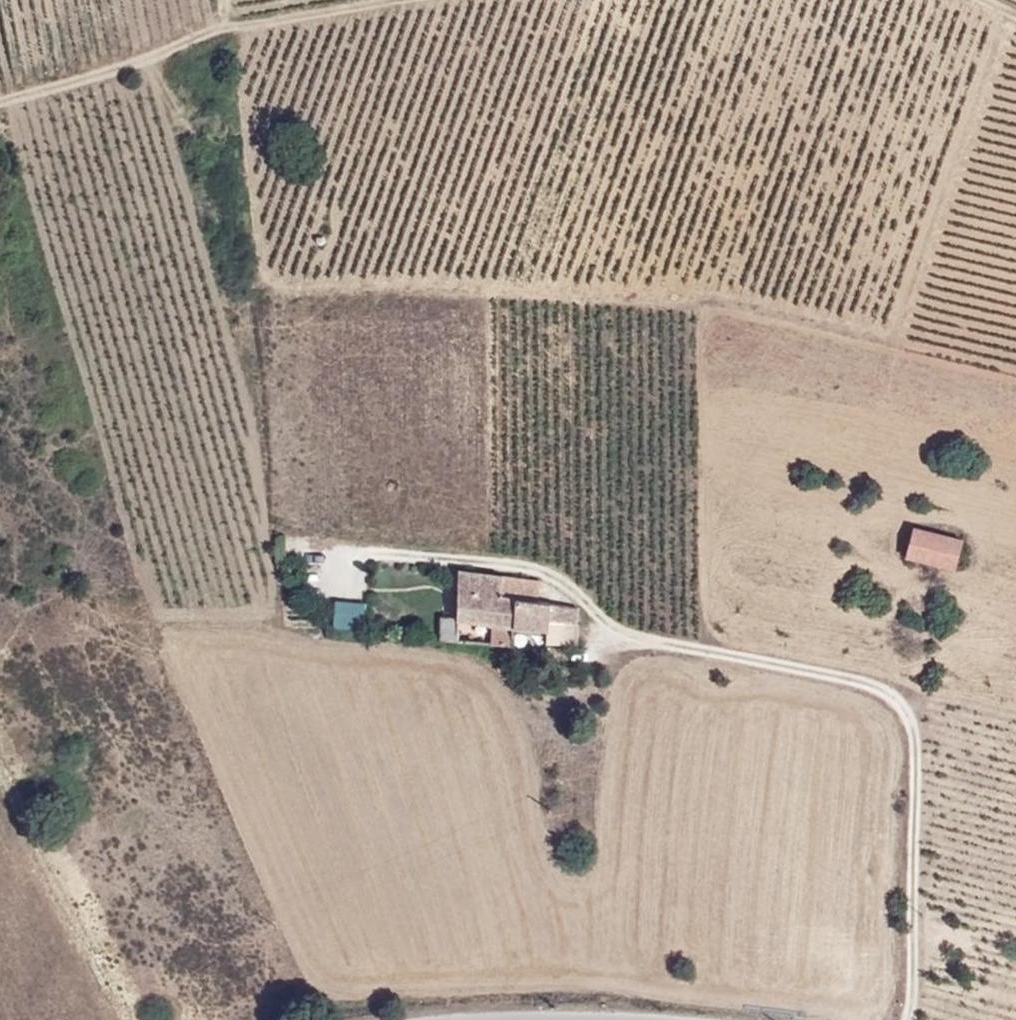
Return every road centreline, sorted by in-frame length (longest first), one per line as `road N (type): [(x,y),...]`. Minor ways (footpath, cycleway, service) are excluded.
road 1 (track): [(0,103),(148,64),(197,35),(393,0)]

